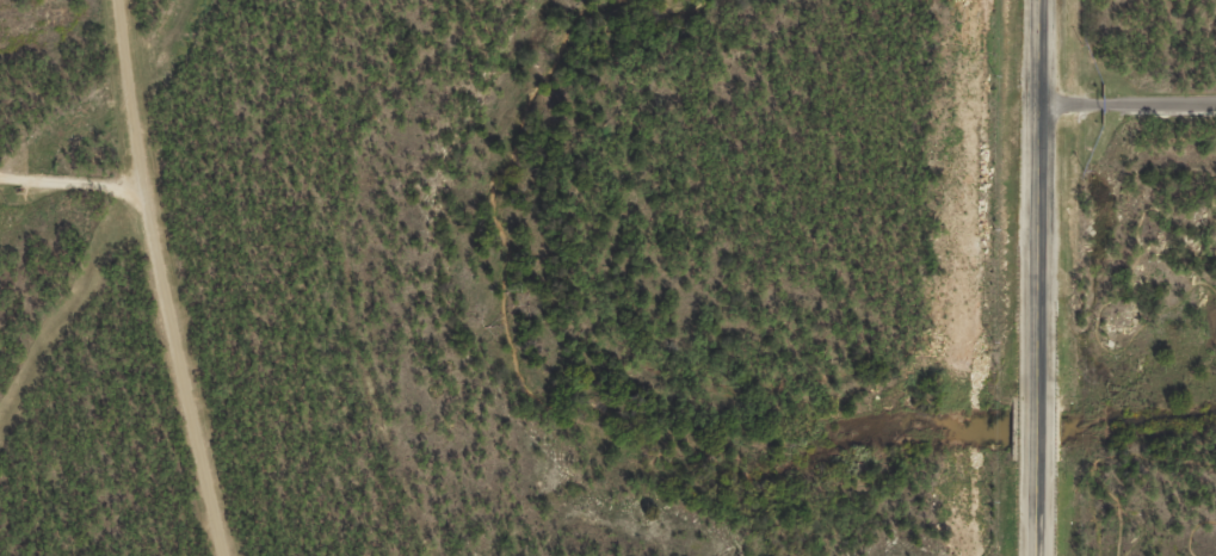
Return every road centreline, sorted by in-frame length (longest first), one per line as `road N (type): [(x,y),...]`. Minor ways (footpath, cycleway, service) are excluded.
road 1 (tertiary): [(1039,0),(1036,555)]

